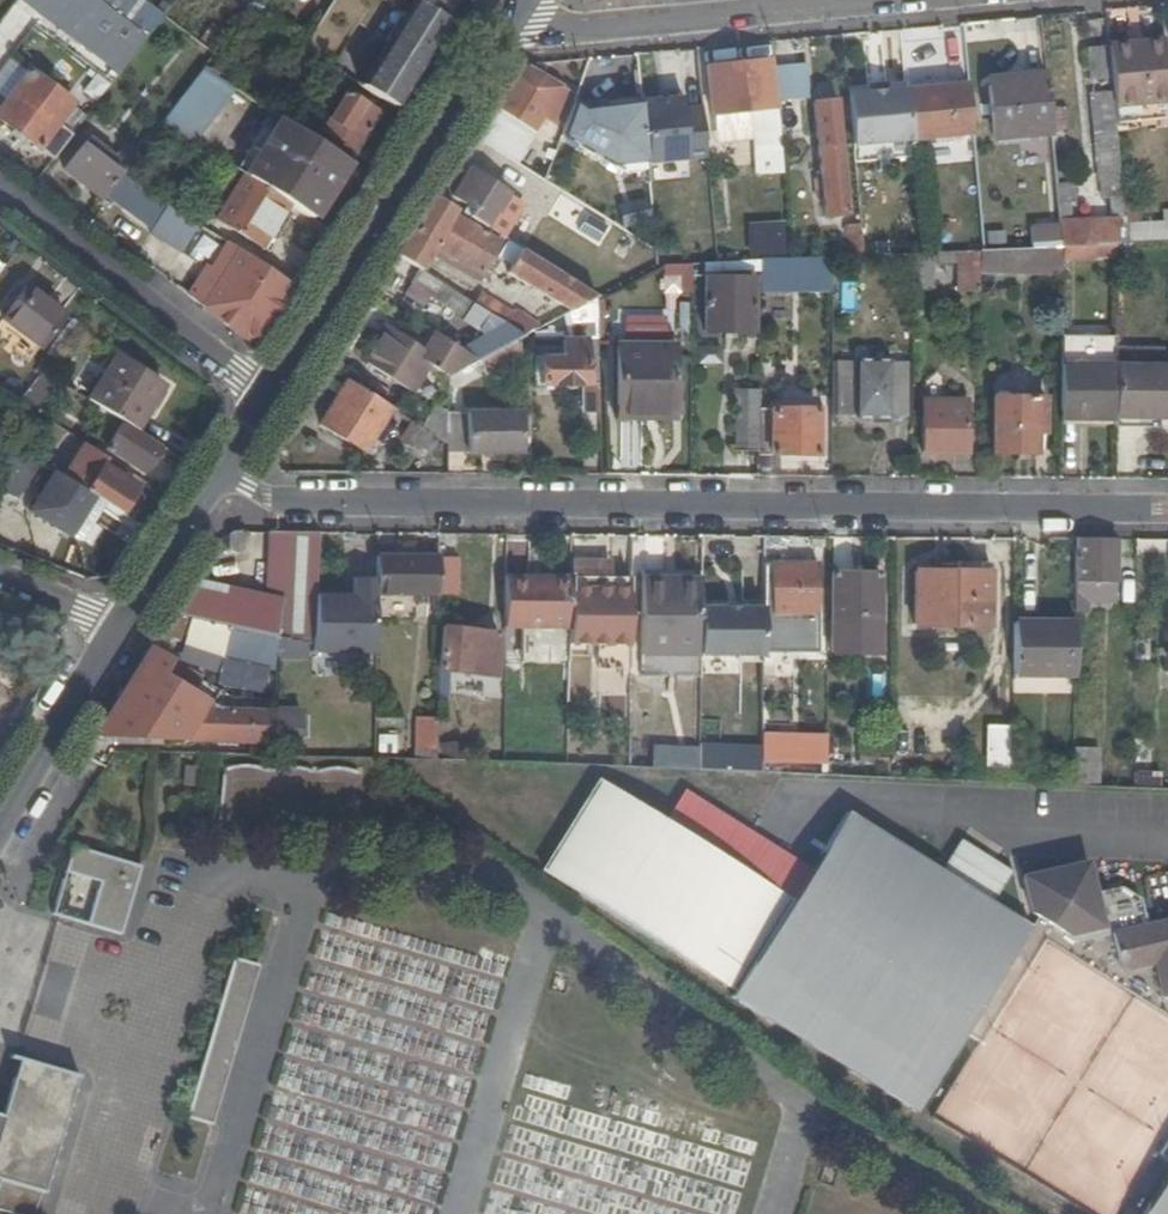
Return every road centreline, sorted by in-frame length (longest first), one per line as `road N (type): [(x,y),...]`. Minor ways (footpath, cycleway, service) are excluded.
road 1 (residential): [(1167,506),(267,501),(219,472)]
road 2 (tertiary): [(271,393),(495,29)]
road 3 (residential): [(271,393),(0,186)]
road 4 (tertiary): [(495,29),(811,0)]
road 5 (tertiary): [(0,822),(124,625)]
road 6 (tertiary): [(124,625),(219,472)]
road 7 (residential): [(0,577),(124,625)]

